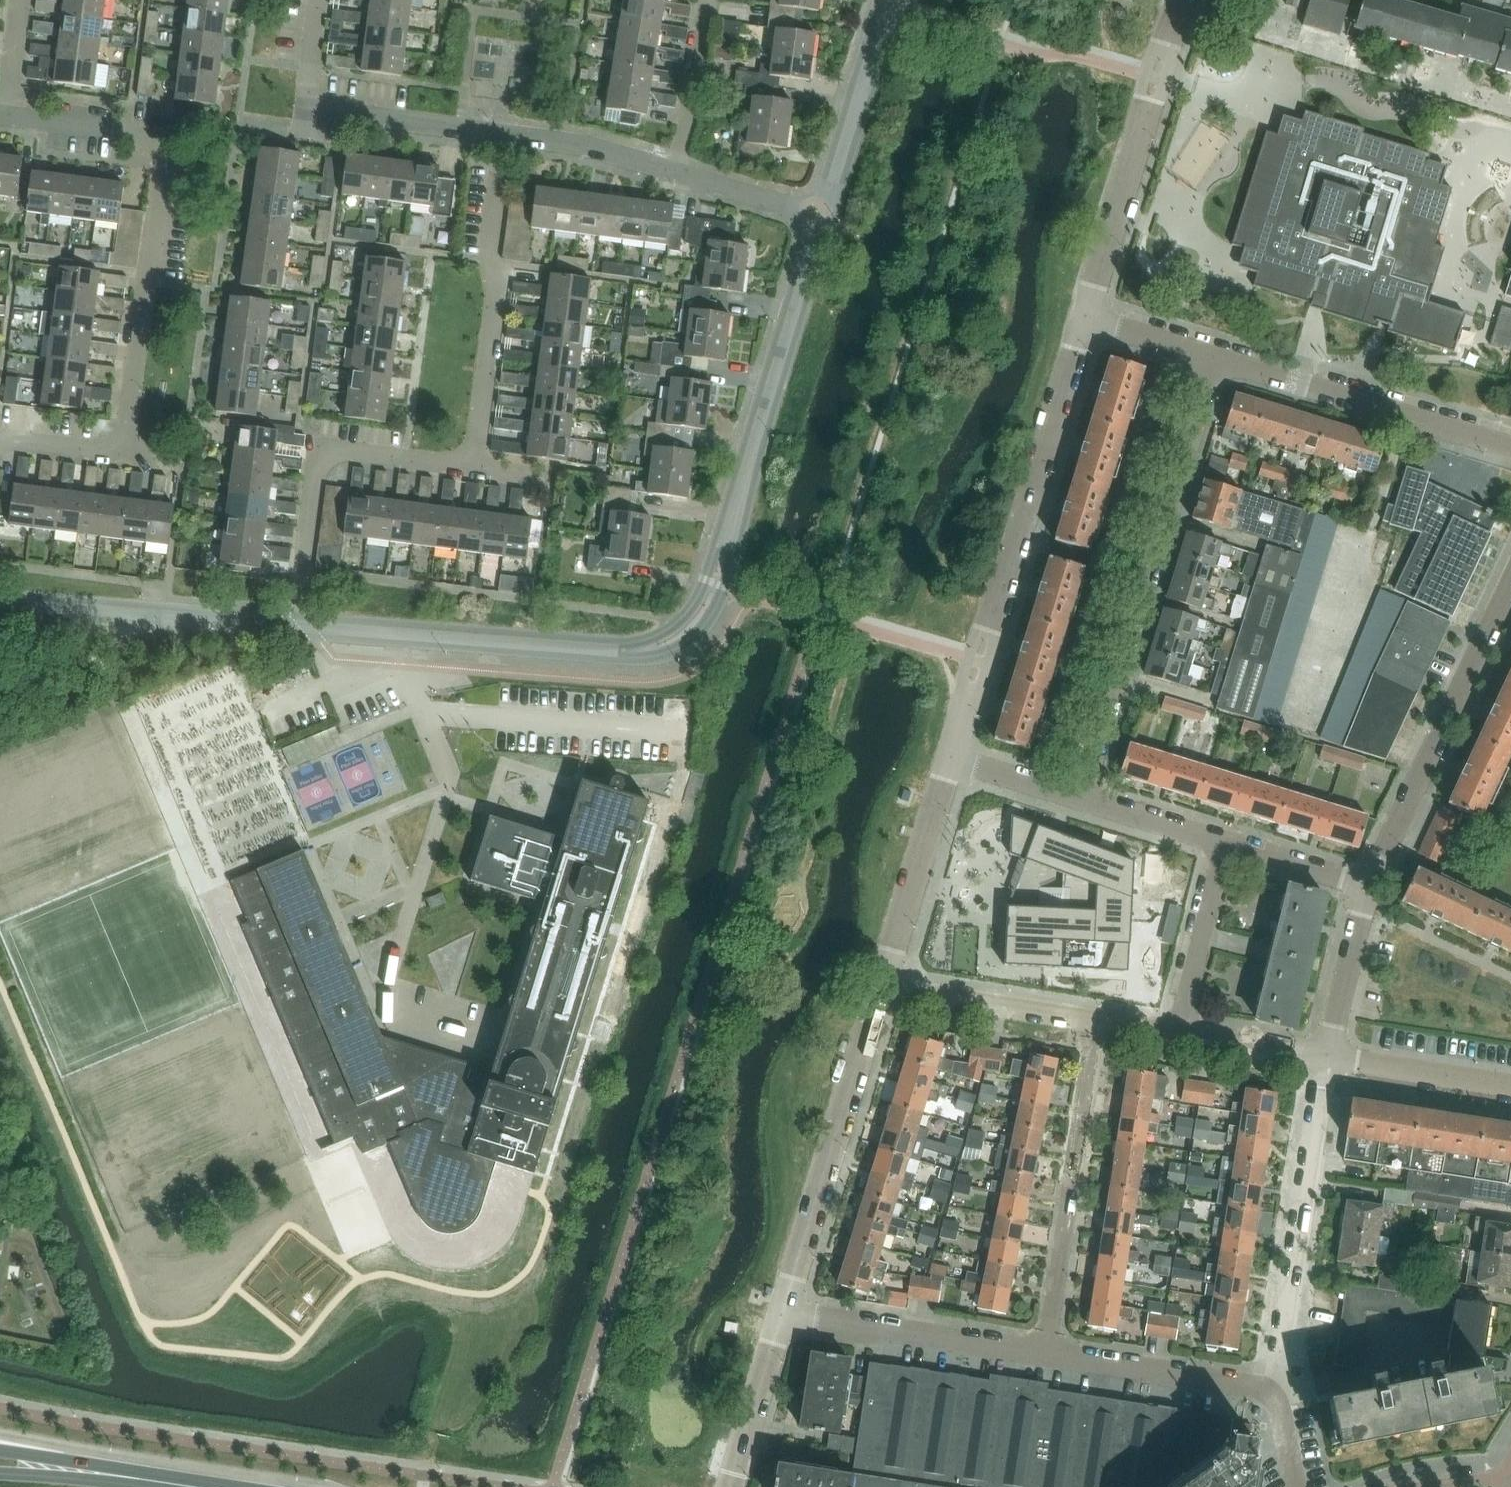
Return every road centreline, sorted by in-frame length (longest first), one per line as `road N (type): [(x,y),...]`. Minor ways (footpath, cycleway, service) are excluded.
road 1 (residential): [(1080,797),(1214,356)]
road 2 (residential): [(782,1312),(881,987)]
road 3 (residential): [(1271,1392),(1327,1057)]
road 4 (residential): [(473,468),(498,290),(490,250),(504,133)]
road 5 (residential): [(1046,1354),(1097,1021)]
road 6 (residential): [(296,625),(318,447),(473,468)]
road 7 (residential): [(1368,885),(1510,582)]
road 8 (tertiary): [(822,215),(730,523)]
road 9 (residential): [(124,455),(160,172),(149,139)]
road 10 (residential): [(990,620),(1084,318)]
road 11 (residential): [(504,133),(303,108),(318,0)]
road 12 (residential): [(1510,447),(1214,356)]
road 13 (tertiary): [(596,648),(296,625)]
road 14 (tertiary): [(296,625),(0,602)]
road 15 (residential): [(1046,1354),(782,1312)]
road 16 (residential): [(881,987),(950,758)]
road 17 (primary): [(227,1486),(0,1453)]
road 18 (residential): [(1271,1392),(1046,1354)]
road 19 (tertiary): [(596,648),(647,658),(694,637),(729,573),(730,523)]
road 20 (residential): [(1097,1021),(881,987)]
road 21 (tertiary): [(822,215),(890,8)]
road 22 (tertiary): [(730,523),(699,596),(675,625),(596,648)]
road 23 (residential): [(1084,318),(1141,128)]
road 24 (residential): [(1179,1034),(1225,842)]
road 25 (residential): [(1510,1085),(1327,1057)]
road 26 (residential): [(729,1486),(782,1312)]
road 27 (residential): [(1327,1057),(1368,885)]
road 28 (residential): [(674,172),(708,0)]
road 29 (residential): [(674,172),(586,144),(504,133)]
road 30 (residential): [(822,215),(674,172)]
road 31 (residential): [(1225,842),(1080,797)]
road 32 (residential): [(1327,1057),(1179,1034)]
road 33 (residential): [(1368,885),(1225,842)]
road 34 (residential): [(7,115),(149,139)]
road 35 (residential): [(1080,797),(950,758)]
road 36 (residential): [(1214,356),(1084,318)]
road 37 (primary): [(0,1474),(134,1486)]
road 38 (residential): [(0,439),(124,455)]

